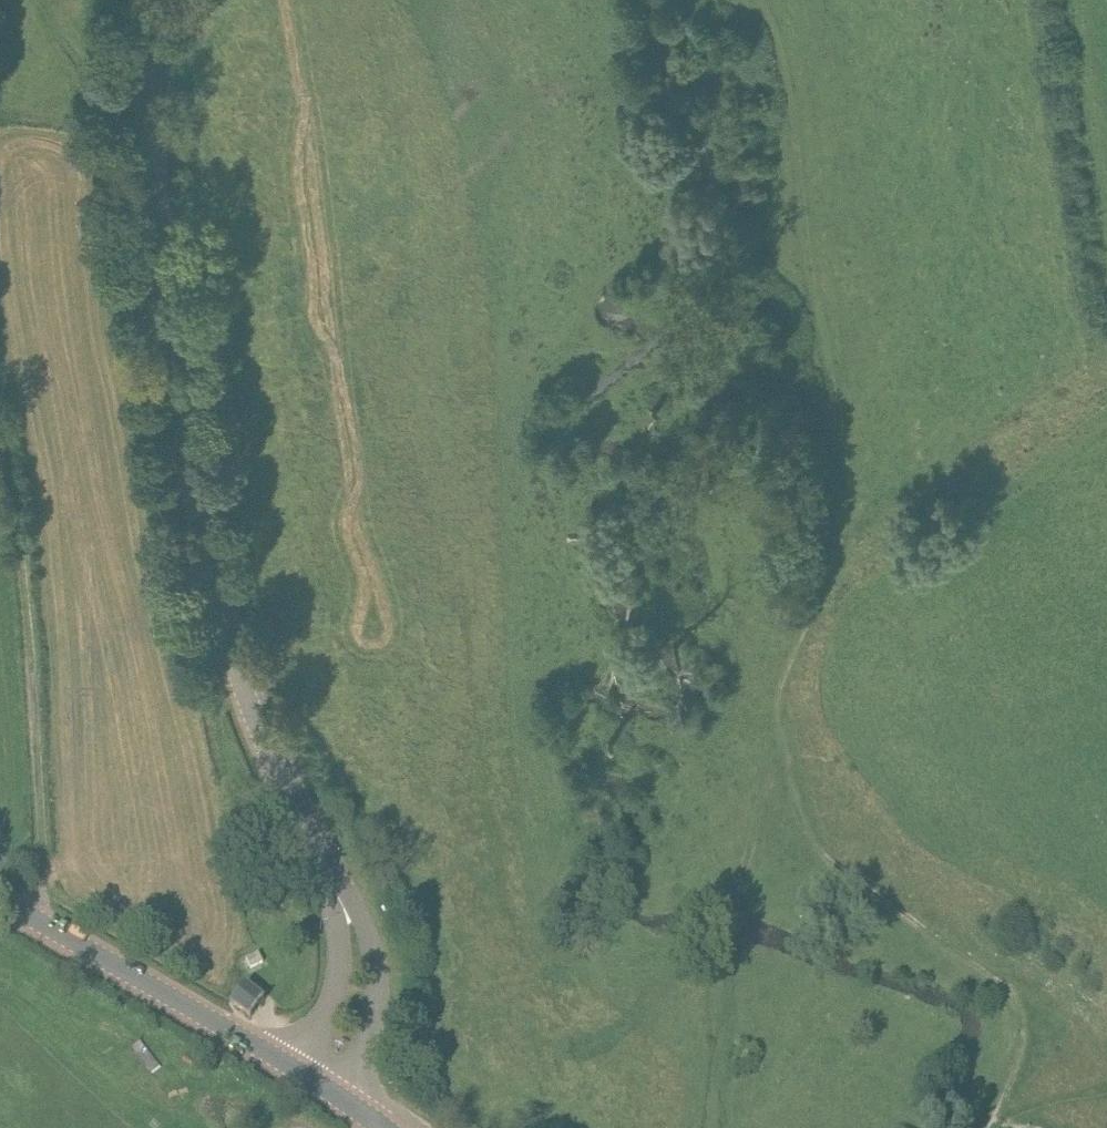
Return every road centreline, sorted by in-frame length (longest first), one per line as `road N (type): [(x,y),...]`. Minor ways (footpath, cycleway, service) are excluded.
road 1 (tertiary): [(337,894),(258,730),(202,541),(160,274),(145,0)]
road 2 (track): [(0,455),(28,620),(39,890)]
road 3 (tertiary): [(0,899),(291,1066)]
road 4 (tertiary): [(338,1095),(364,1052),(377,976),(359,911),(337,894)]
road 5 (tertiary): [(337,894),(336,989),(291,1066)]

